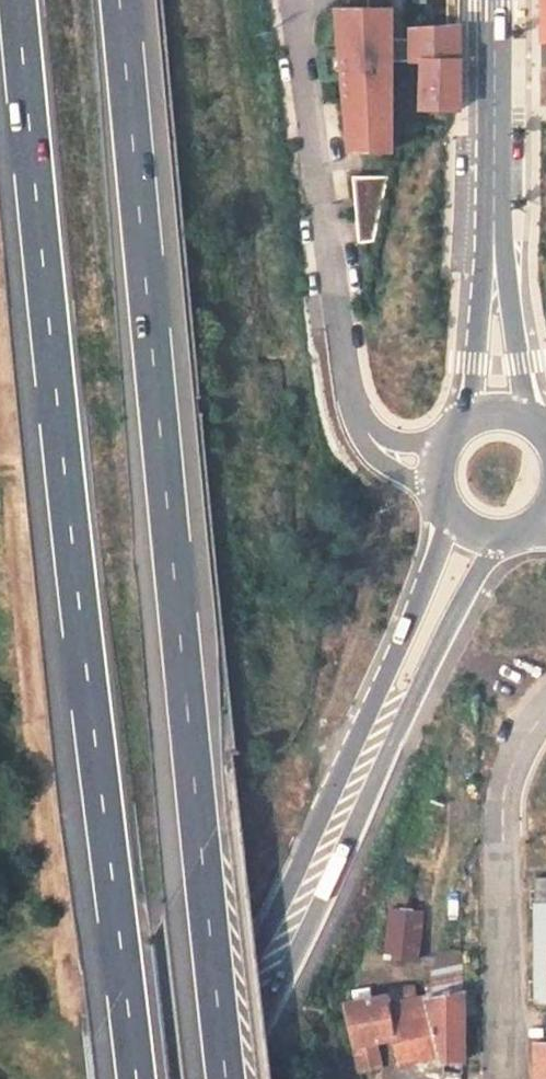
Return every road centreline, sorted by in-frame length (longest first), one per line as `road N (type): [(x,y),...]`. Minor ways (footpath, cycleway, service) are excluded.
road 1 (motorway): [(17,0),(136,1078)]
road 2 (motorway): [(229,1078),(122,0)]
road 3 (primary): [(452,520),(345,767),(185,1078)]
road 4 (primary): [(236,1078),(291,993),(423,699),(508,541)]
road 5 (residential): [(375,445),(357,412),(345,354),(296,0)]
road 6 (residential): [(545,710),(516,762),(510,1078)]
road 7 (primary): [(530,419),(497,58)]
road 8 (primary): [(497,58),(476,417)]

